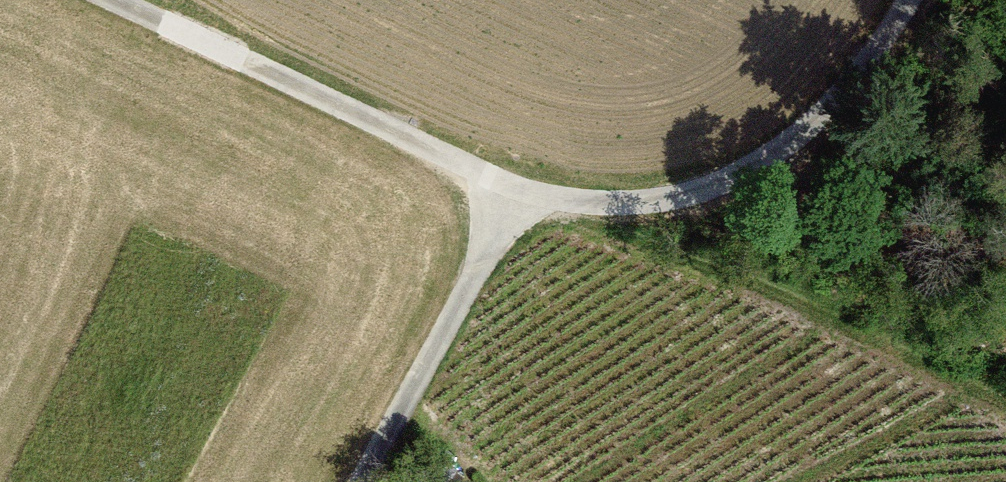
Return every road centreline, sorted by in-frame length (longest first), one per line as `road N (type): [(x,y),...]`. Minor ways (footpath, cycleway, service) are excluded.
road 1 (track): [(914,0),(848,93),(767,162),(719,183),(618,204),(518,190),(114,0)]
road 2 (track): [(1005,394),(643,239),(618,204)]
road 3 (track): [(518,190),(364,481)]

